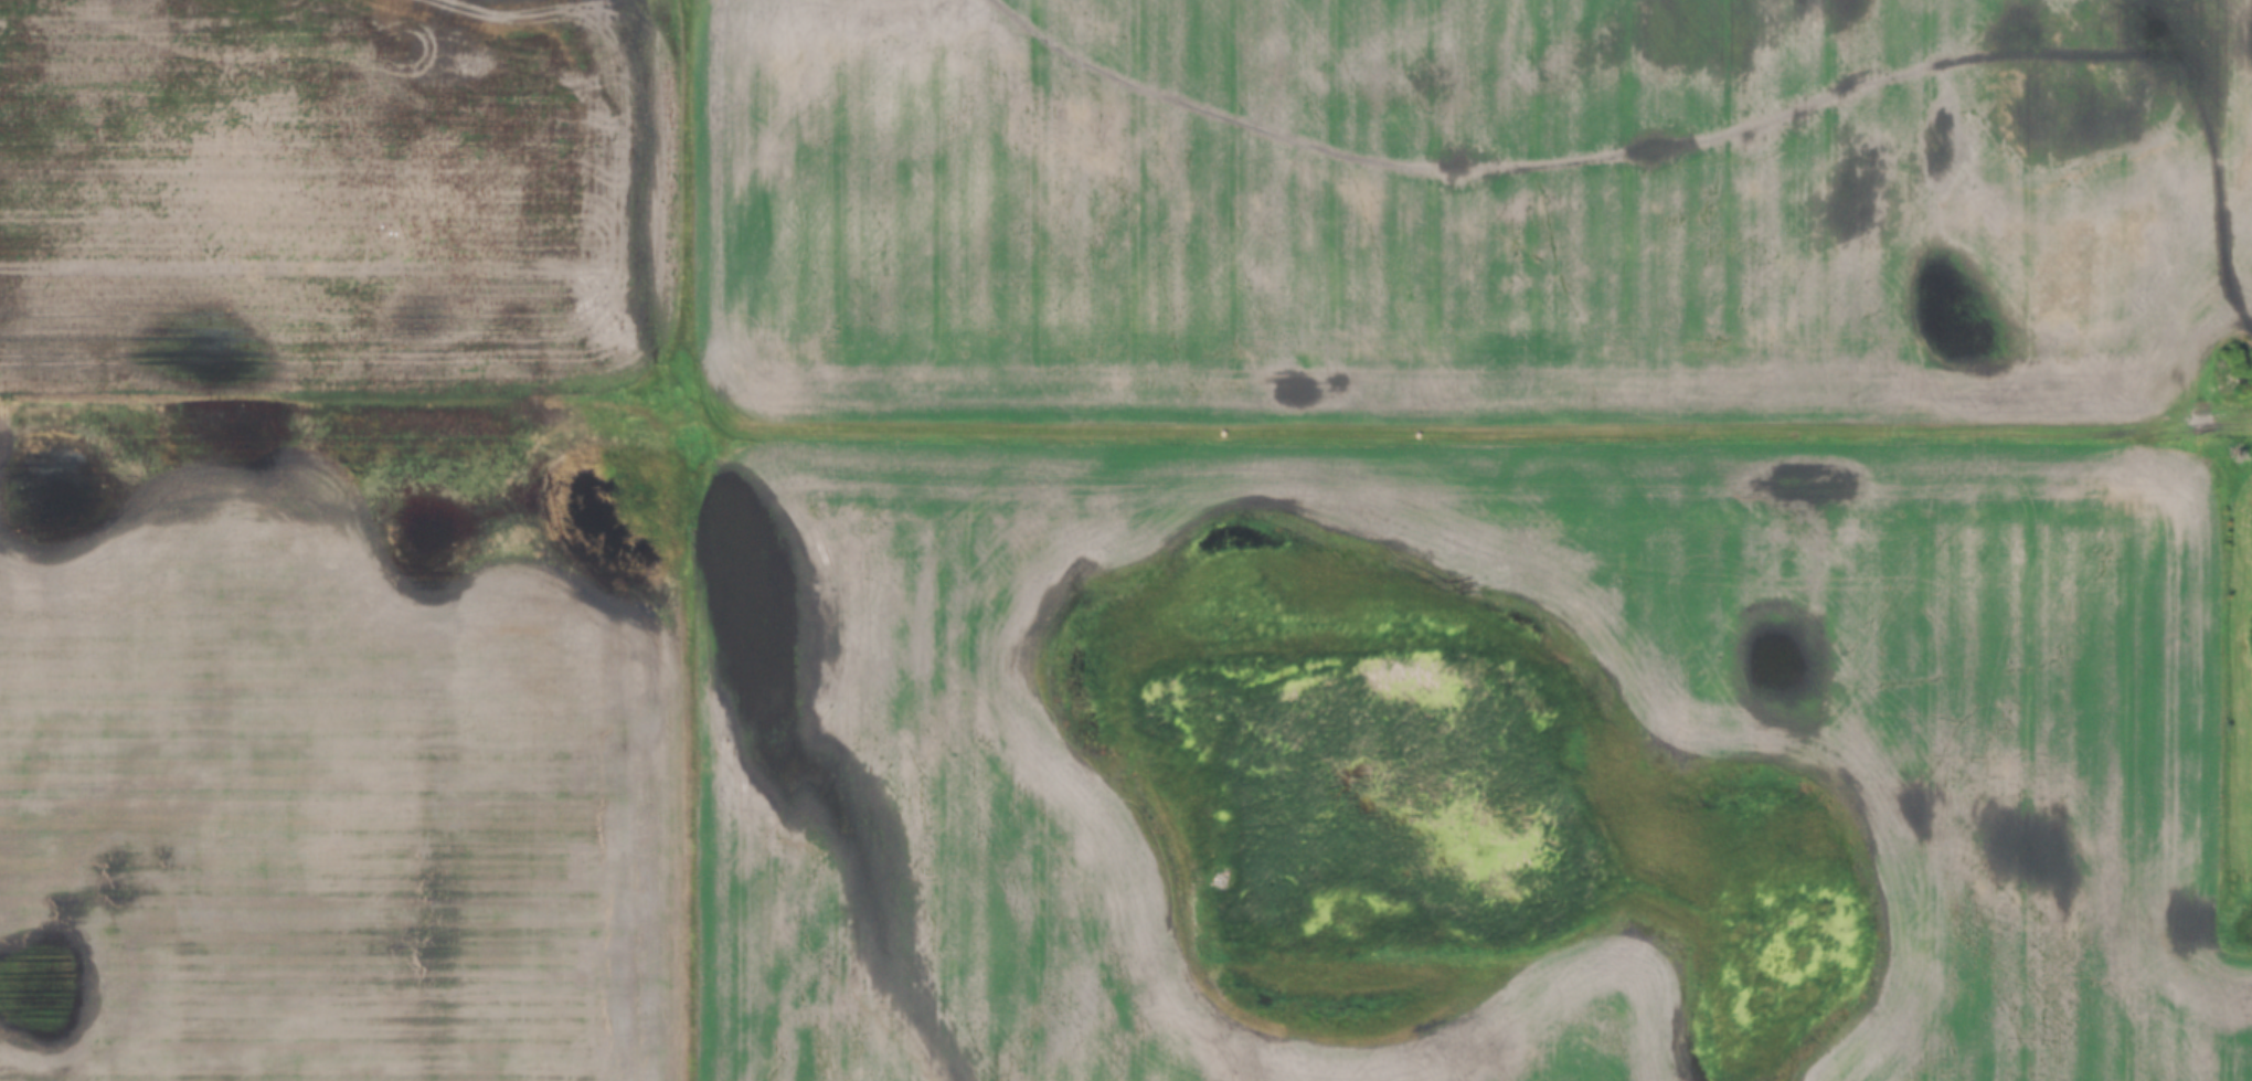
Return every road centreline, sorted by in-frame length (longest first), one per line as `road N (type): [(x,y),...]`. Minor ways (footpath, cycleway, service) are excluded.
road 1 (track): [(2251,426),(1987,439),(1074,442),(710,434)]

